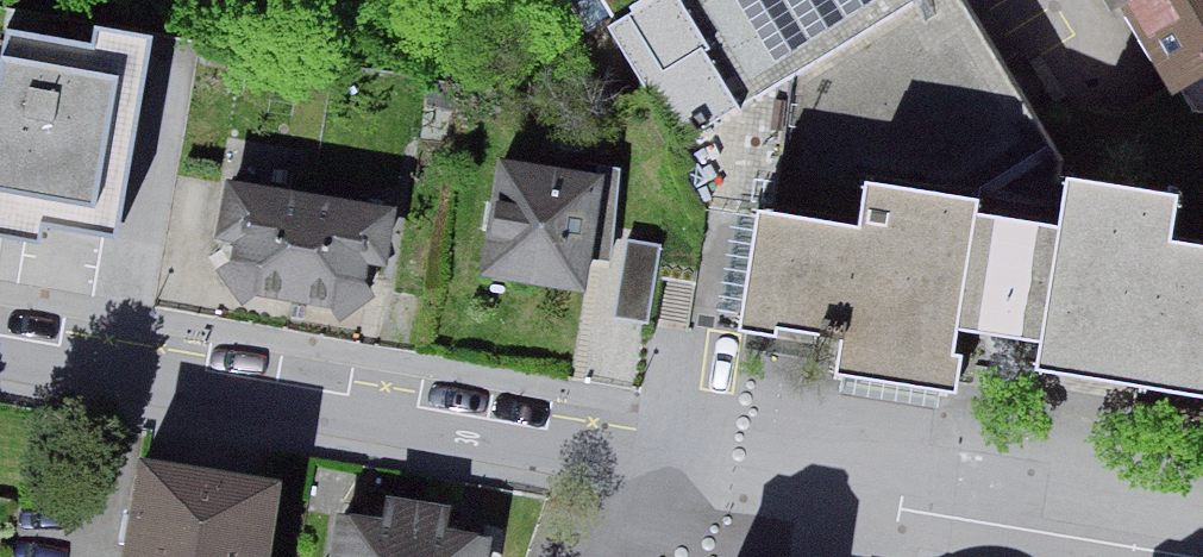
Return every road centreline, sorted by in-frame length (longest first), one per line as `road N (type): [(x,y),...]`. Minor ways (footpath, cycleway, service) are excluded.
road 1 (residential): [(0,373),(571,469),(1202,555)]

